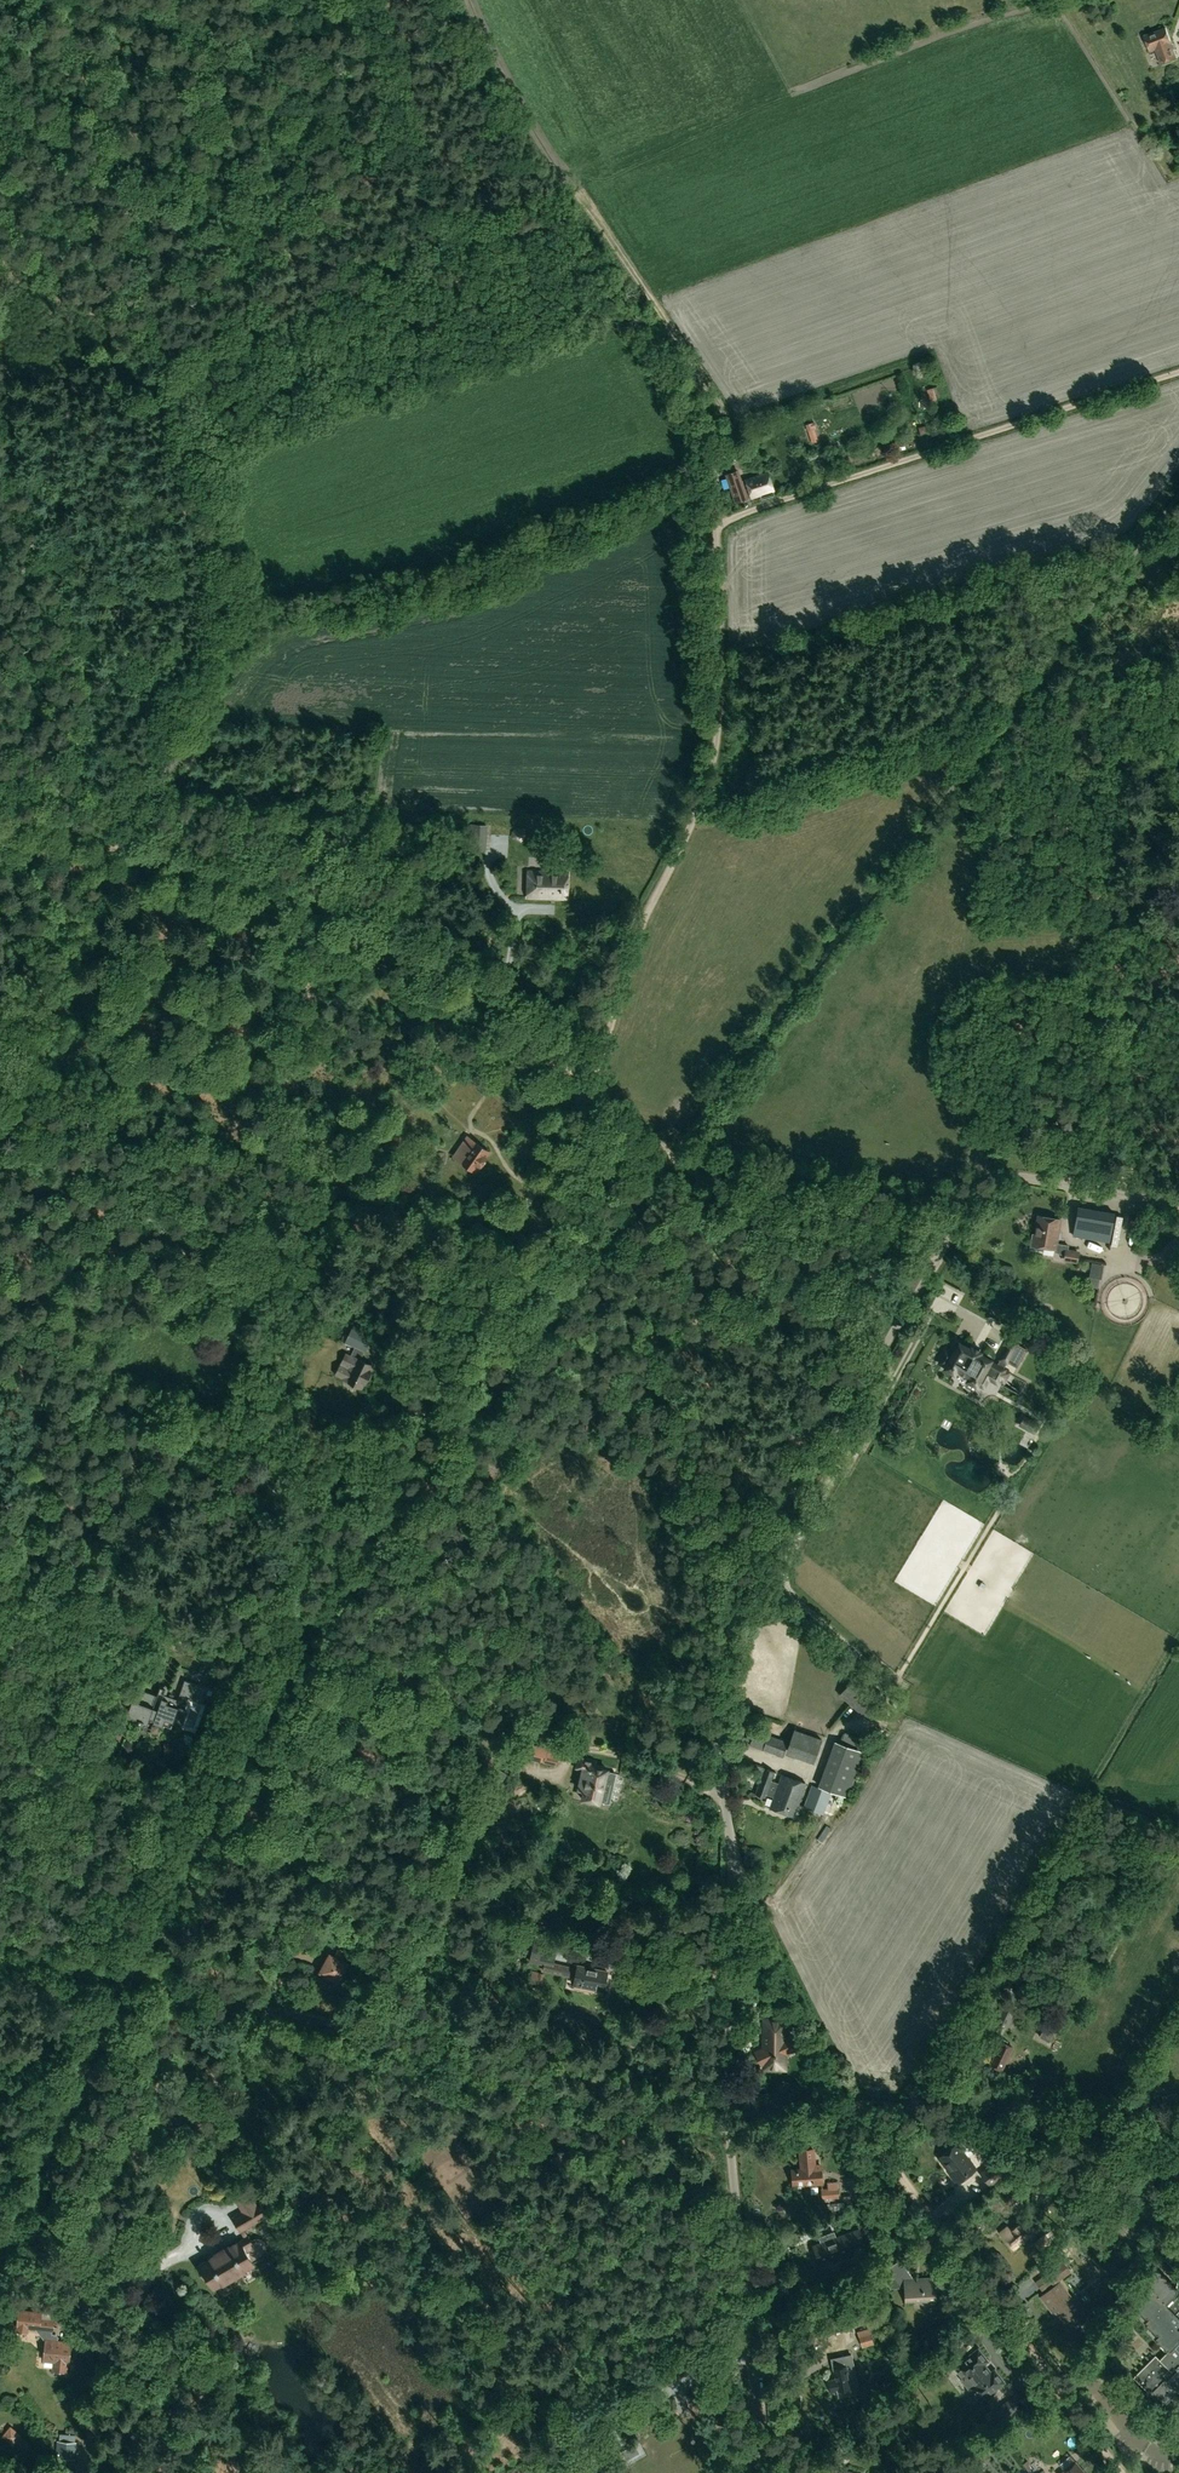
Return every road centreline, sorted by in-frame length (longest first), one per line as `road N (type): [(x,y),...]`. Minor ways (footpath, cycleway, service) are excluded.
road 1 (track): [(0,1136),(129,773),(261,598),(412,580),(722,457)]
road 2 (track): [(591,1079),(629,936),(710,763),(719,515),(1178,370)]
road 3 (unclassified): [(729,2113),(728,1822),(719,1746),(729,1630),(749,1582),(970,1192)]
road 4 (track): [(0,1585),(212,1646),(268,1641),(289,1623),(447,1401),(550,1133),(591,1079)]
road 5 (unclassified): [(729,2113),(666,2120),(0,1938)]
road 6 (track): [(591,1079),(509,1009),(394,937),(0,798)]
road 7 (track): [(460,0),(524,141),(572,192),(729,431),(719,515)]
road 8 (track): [(0,377),(87,826)]
road 9 (track): [(860,2105),(863,2123),(929,2215),(1122,2472)]
road 10 (track): [(970,1192),(883,1226),(769,1211),(591,1079)]
road 11 (unclassified): [(1148,2144),(882,2105),(729,2113)]
road 12 (residential): [(765,2472),(729,2113)]
road 13 (unclassified): [(1178,1204),(1004,1170),(970,1192)]

